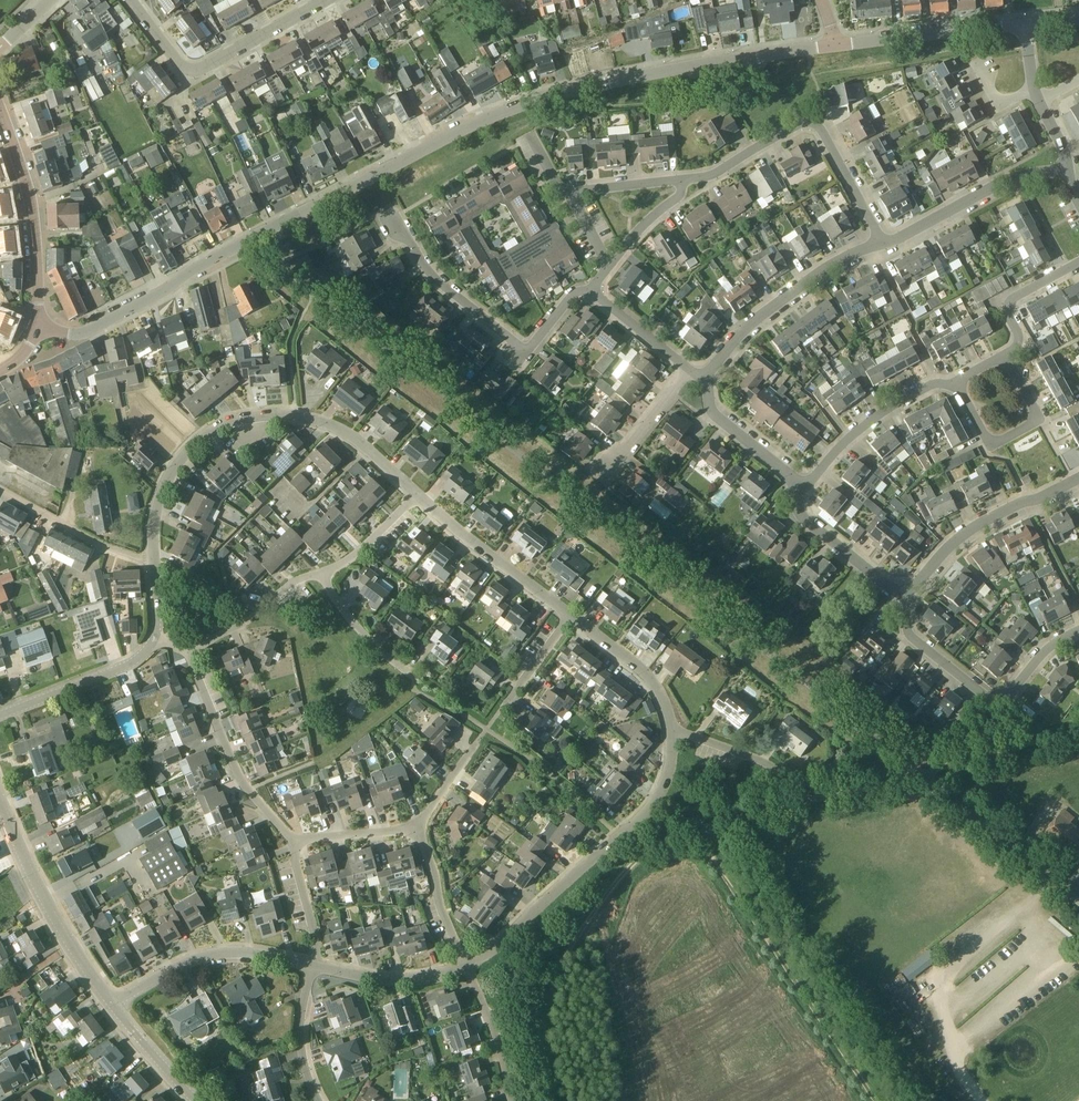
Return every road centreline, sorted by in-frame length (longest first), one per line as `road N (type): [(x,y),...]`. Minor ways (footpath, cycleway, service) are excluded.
road 1 (residential): [(919,773),(249,240)]
road 2 (unclassified): [(249,240),(497,114),(640,76),(833,46)]
road 3 (track): [(554,1100),(547,1059),(553,981),(630,866),(681,833),(919,773)]
road 4 (residential): [(156,640),(155,518),(179,460),(205,435),(251,416),(306,416),(364,445),(420,496)]
road 5 (residential): [(468,968),(656,802),(670,774),(673,736)]
road 6 (residential): [(882,244),(811,122),(710,176),(682,181)]
road 7 (residential): [(592,292),(574,293),(527,352),(438,282),(394,222)]
road 8 (residential): [(1078,631),(1056,642),(1000,701),(914,640),(906,599)]
road 9 (residential): [(131,0),(191,69),(322,0)]
road 10 (unclassified): [(39,329),(89,330),(249,240)]
road 11 (tertiary): [(113,1005),(56,929),(0,808)]
road 12 (tertiary): [(39,329),(34,215),(0,108)]
road 13 (residential): [(709,379),(751,323),(850,254),(882,244)]
road 14 (residential): [(296,842),(246,790),(188,656)]
road 15 (residential): [(1078,479),(979,525),(906,599)]
road 16 (residential): [(113,1005),(203,956),(249,953),(311,965)]
road 17 (residential): [(882,244),(1013,176),(1067,171)]
road 18 (residential): [(795,478),(813,476),(893,404),(927,386),(957,383)]
road 19 (residential): [(571,617),(420,496)]
road 20 (unclassified): [(833,46),(1025,25)]
road 21 (residential): [(1005,357),(1036,413),(1033,424),(999,443),(990,441),(957,383)]
road 22 (residential): [(0,713),(127,666),(156,640)]
road 23 (residential): [(906,599),(800,517),(795,478)]
road 24 (residential): [(834,795),(744,755),(673,736)]
road 25 (track): [(919,773),(1078,731)]
road 26 (residential): [(673,736),(661,692),(571,617)]
road 27 (residential): [(144,559),(102,546),(0,488)]
road 28 (residential): [(311,965),(380,979),(468,968)]
road 29 (residential): [(468,968),(417,828)]
road 30 (residential): [(1005,357),(1019,338),(1007,314),(1012,301),(1078,264)]
road 31 (residential): [(795,478),(714,415),(709,379)]
road 32 (residential): [(413,677),(360,630),(322,574)]
road 33 (residential): [(509,1100),(468,968)]
road 34 (residential): [(311,965),(301,1030),(318,1100)]
road 35 (tertiary): [(197,1100),(113,1005)]
road 36 (residential): [(322,574),(357,555),(420,496)]
road 37 (residential): [(311,965),(316,937),(296,842)]
road 38 (residential): [(613,467),(689,369)]
road 39 (residential): [(592,292),(689,369)]
road 40 (residential): [(296,842),(417,828)]

